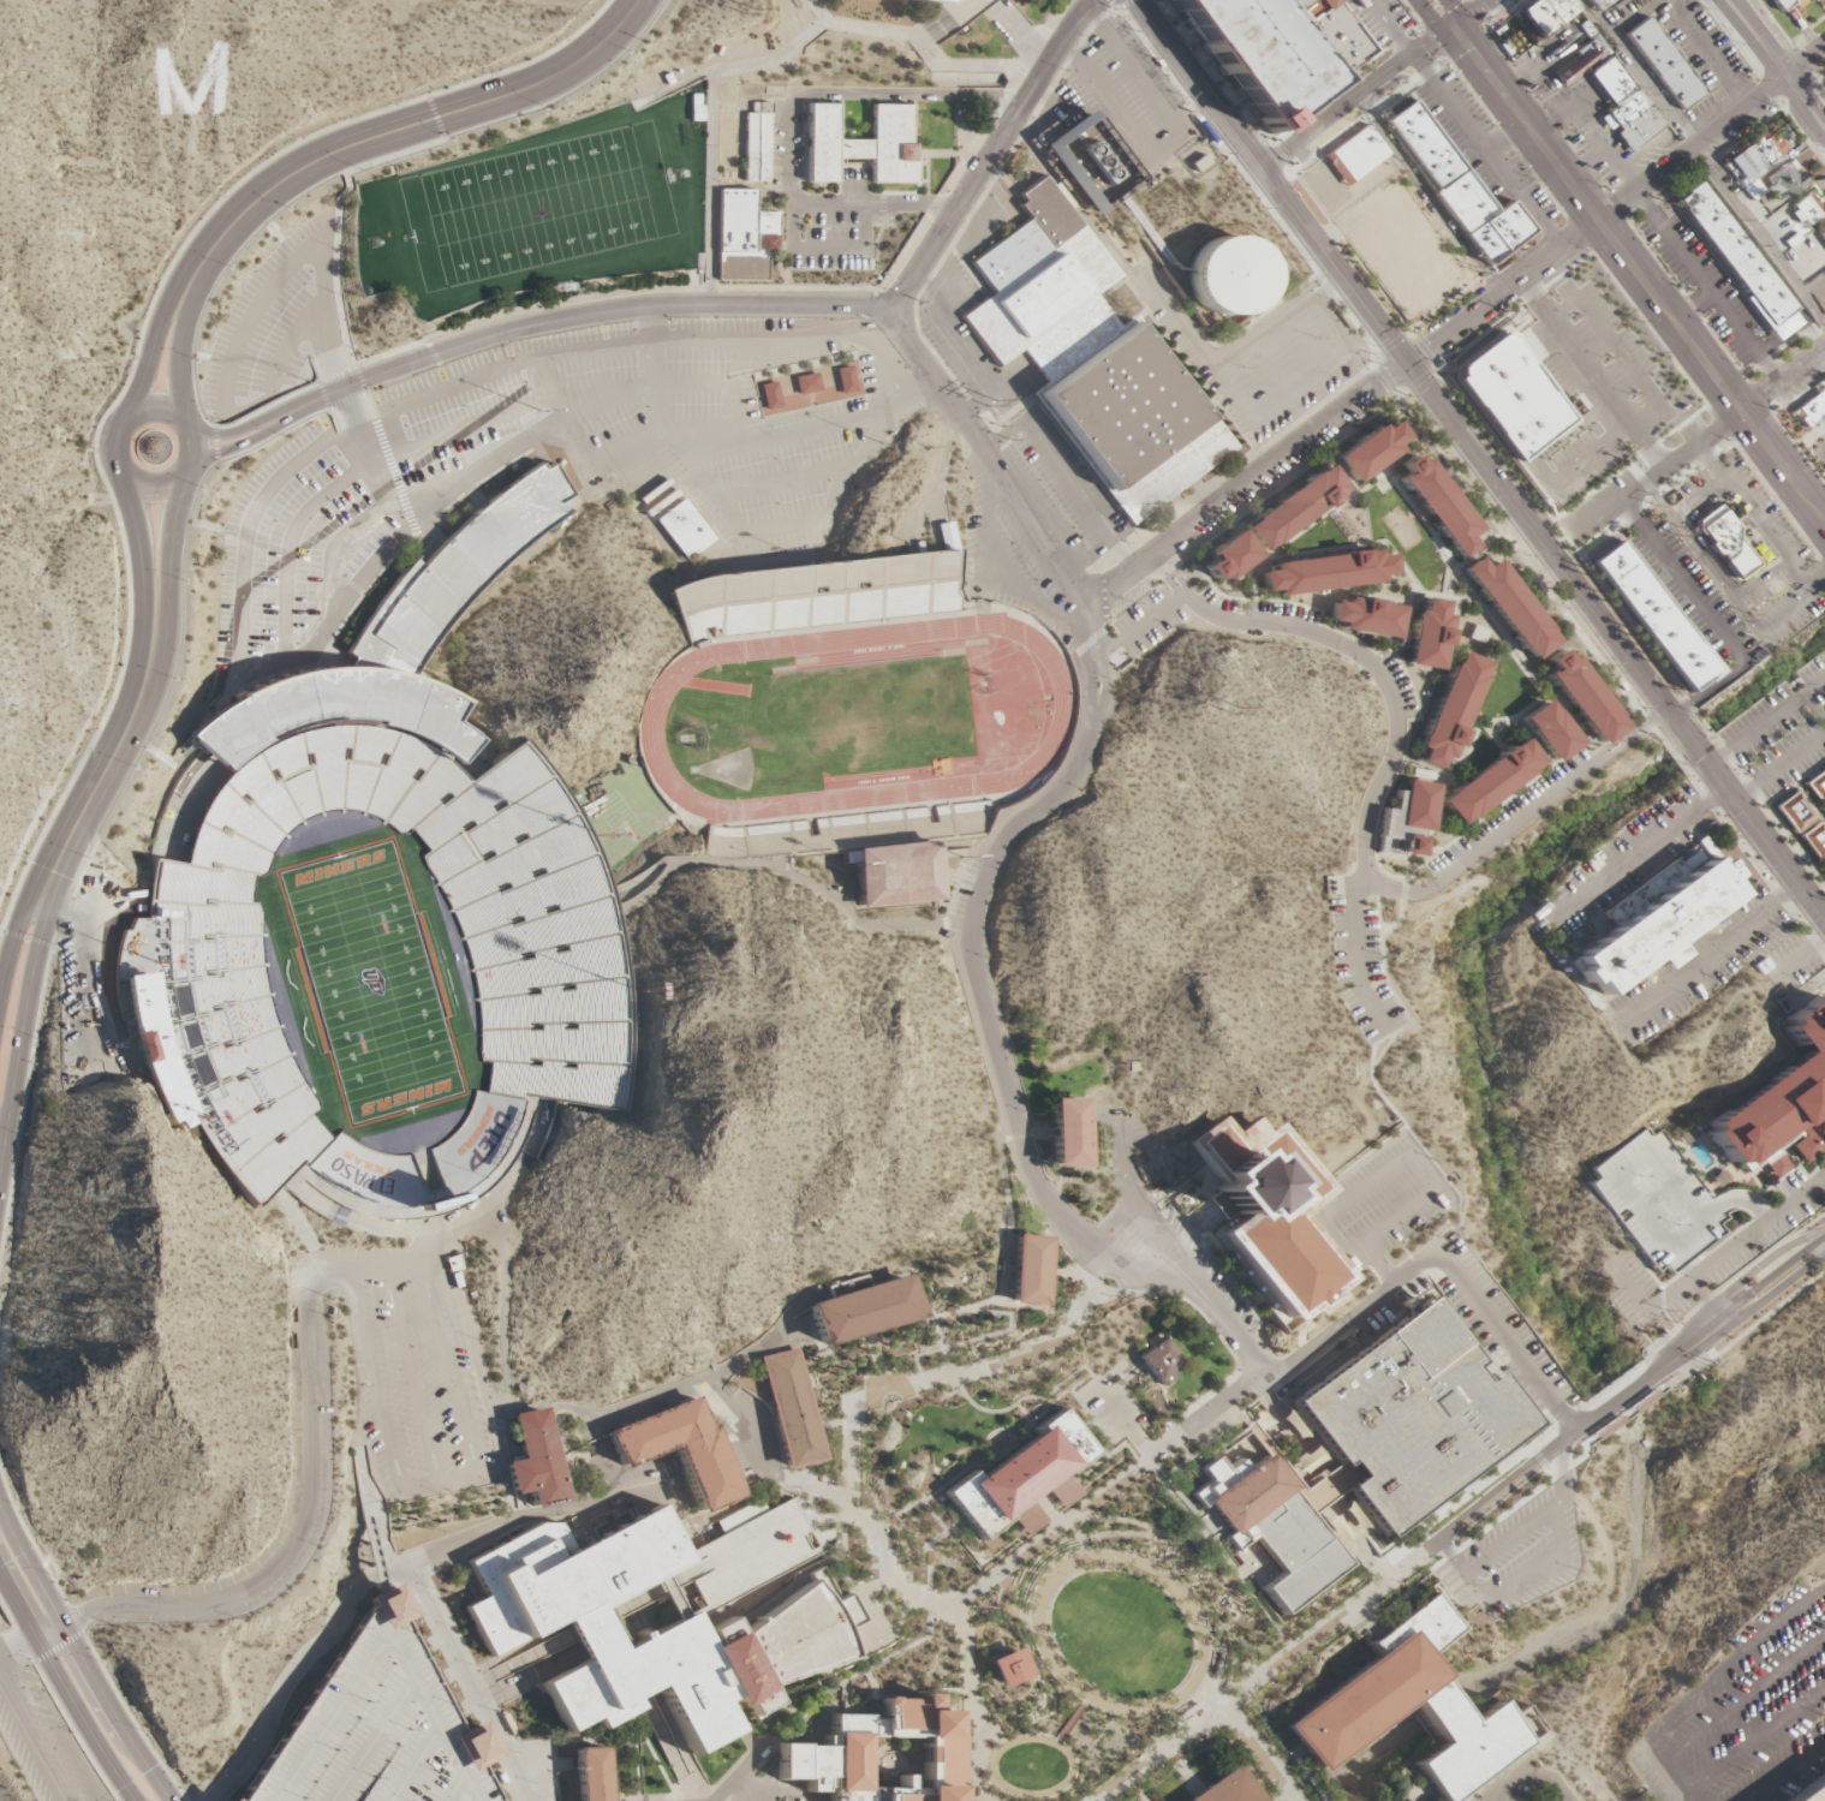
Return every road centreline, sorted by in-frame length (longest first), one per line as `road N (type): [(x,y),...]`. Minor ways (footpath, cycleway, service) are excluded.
road 1 (residential): [(1096,0),(890,308),(656,304),(523,326),(311,399),(270,422)]
road 2 (tertiary): [(0,1163),(42,924),(72,846),(153,692),(183,477)]
road 3 (tertiary): [(118,472),(142,569),(136,675),(32,889),(0,992)]
road 4 (tertiary): [(192,275),(225,231),(296,171),(553,77),(586,55),(638,0)]
road 5 (tertiary): [(1547,550),(1262,169)]
road 6 (residential): [(1407,363),(1086,604)]
road 7 (primary): [(1599,221),(1824,524)]
road 8 (residential): [(1574,533),(1824,347)]
road 9 (residential): [(1599,221),(1824,48)]
road 10 (primary): [(1432,0),(1599,221)]
road 11 (tertiary): [(0,1575),(133,1800)]
road 12 (tertiary): [(173,484),(193,455),(186,423),(157,406),(127,413),(111,441),(118,472),(149,490),(173,484)]
road 13 (tertiary): [(1824,922),(1671,716)]
road 14 (residential): [(1407,363),(1599,221)]
road 15 (residential): [(1600,1412),(1423,1547)]
road 16 (tertiary): [(1262,169),(1135,0)]
road 17 (residential): [(1824,1228),(1782,1250),(1694,1317),(1669,1361)]
road 18 (tertiary): [(1671,716),(1547,550)]
road 19 (tertiary): [(169,1800),(62,1624)]
road 20 (residential): [(1824,1236),(1669,1361)]
road 21 (residential): [(1669,1361),(1683,1359),(1824,1252)]
road 22 (residential): [(1455,29),(1313,131)]
road 23 (tertiary): [(1723,0),(1824,134)]
road 24 (residential): [(982,442),(890,308)]
road 25 (tertiary): [(192,275),(166,303),(127,413)]
road 26 (tertiary): [(184,421),(177,351),(192,275)]
road 27 (tertiary): [(62,1624),(0,1508)]

